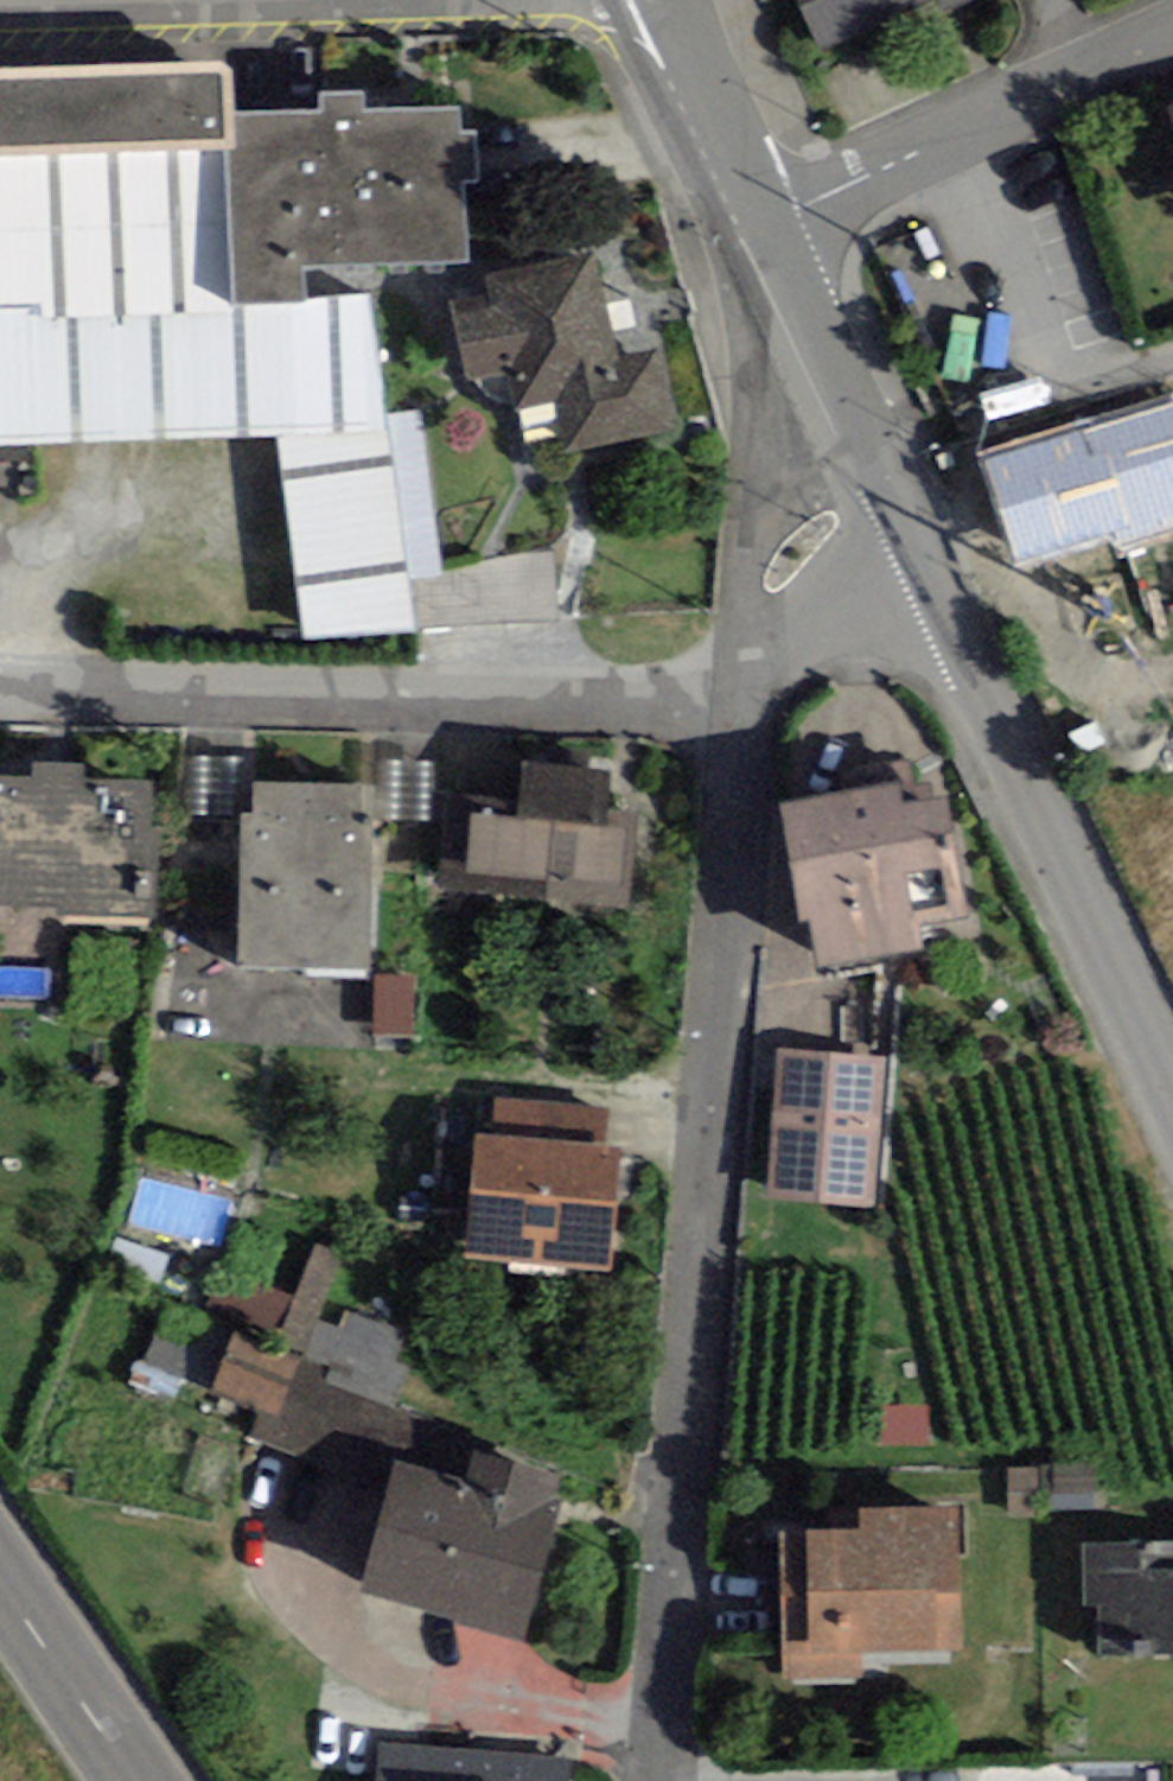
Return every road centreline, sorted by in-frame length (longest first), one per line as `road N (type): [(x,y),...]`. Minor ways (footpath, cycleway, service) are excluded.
road 1 (residential): [(665,1780),(759,632),(772,593),(807,542),(891,496)]
road 2 (residential): [(1172,1076),(891,496)]
road 3 (residential): [(767,216),(1172,28)]
road 4 (residential): [(891,496),(767,216)]
road 5 (tertiary): [(138,1780),(0,1580)]
road 6 (residential): [(767,216),(662,0)]

